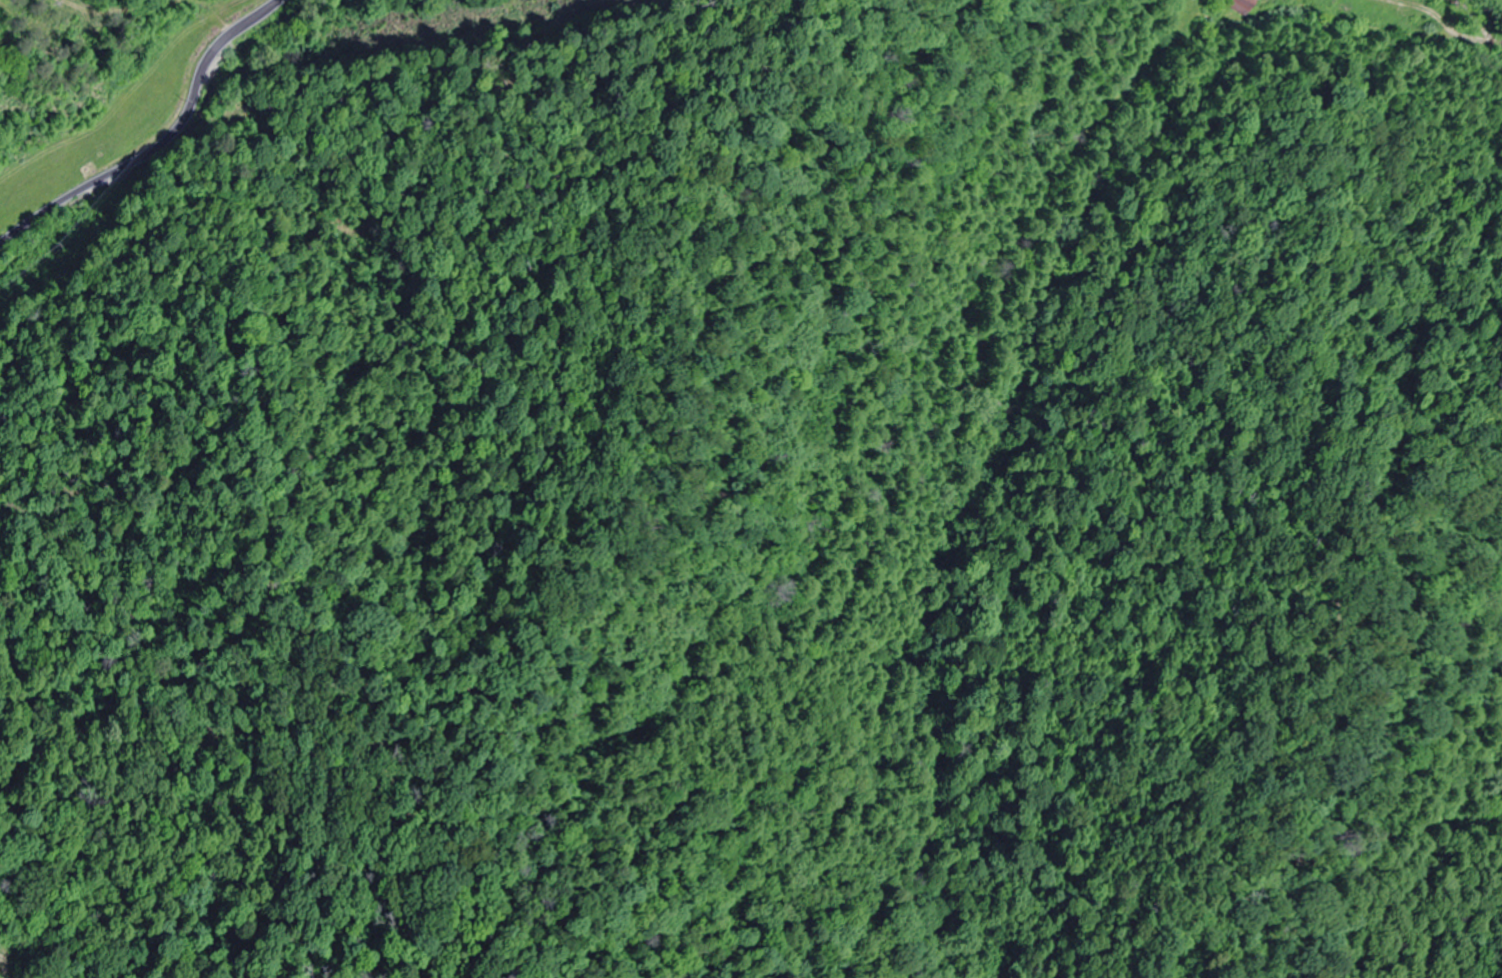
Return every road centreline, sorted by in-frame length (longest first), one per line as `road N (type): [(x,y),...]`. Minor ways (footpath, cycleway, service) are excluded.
road 1 (secondary): [(0,244),(167,139),(191,109),(218,48),(277,0)]

